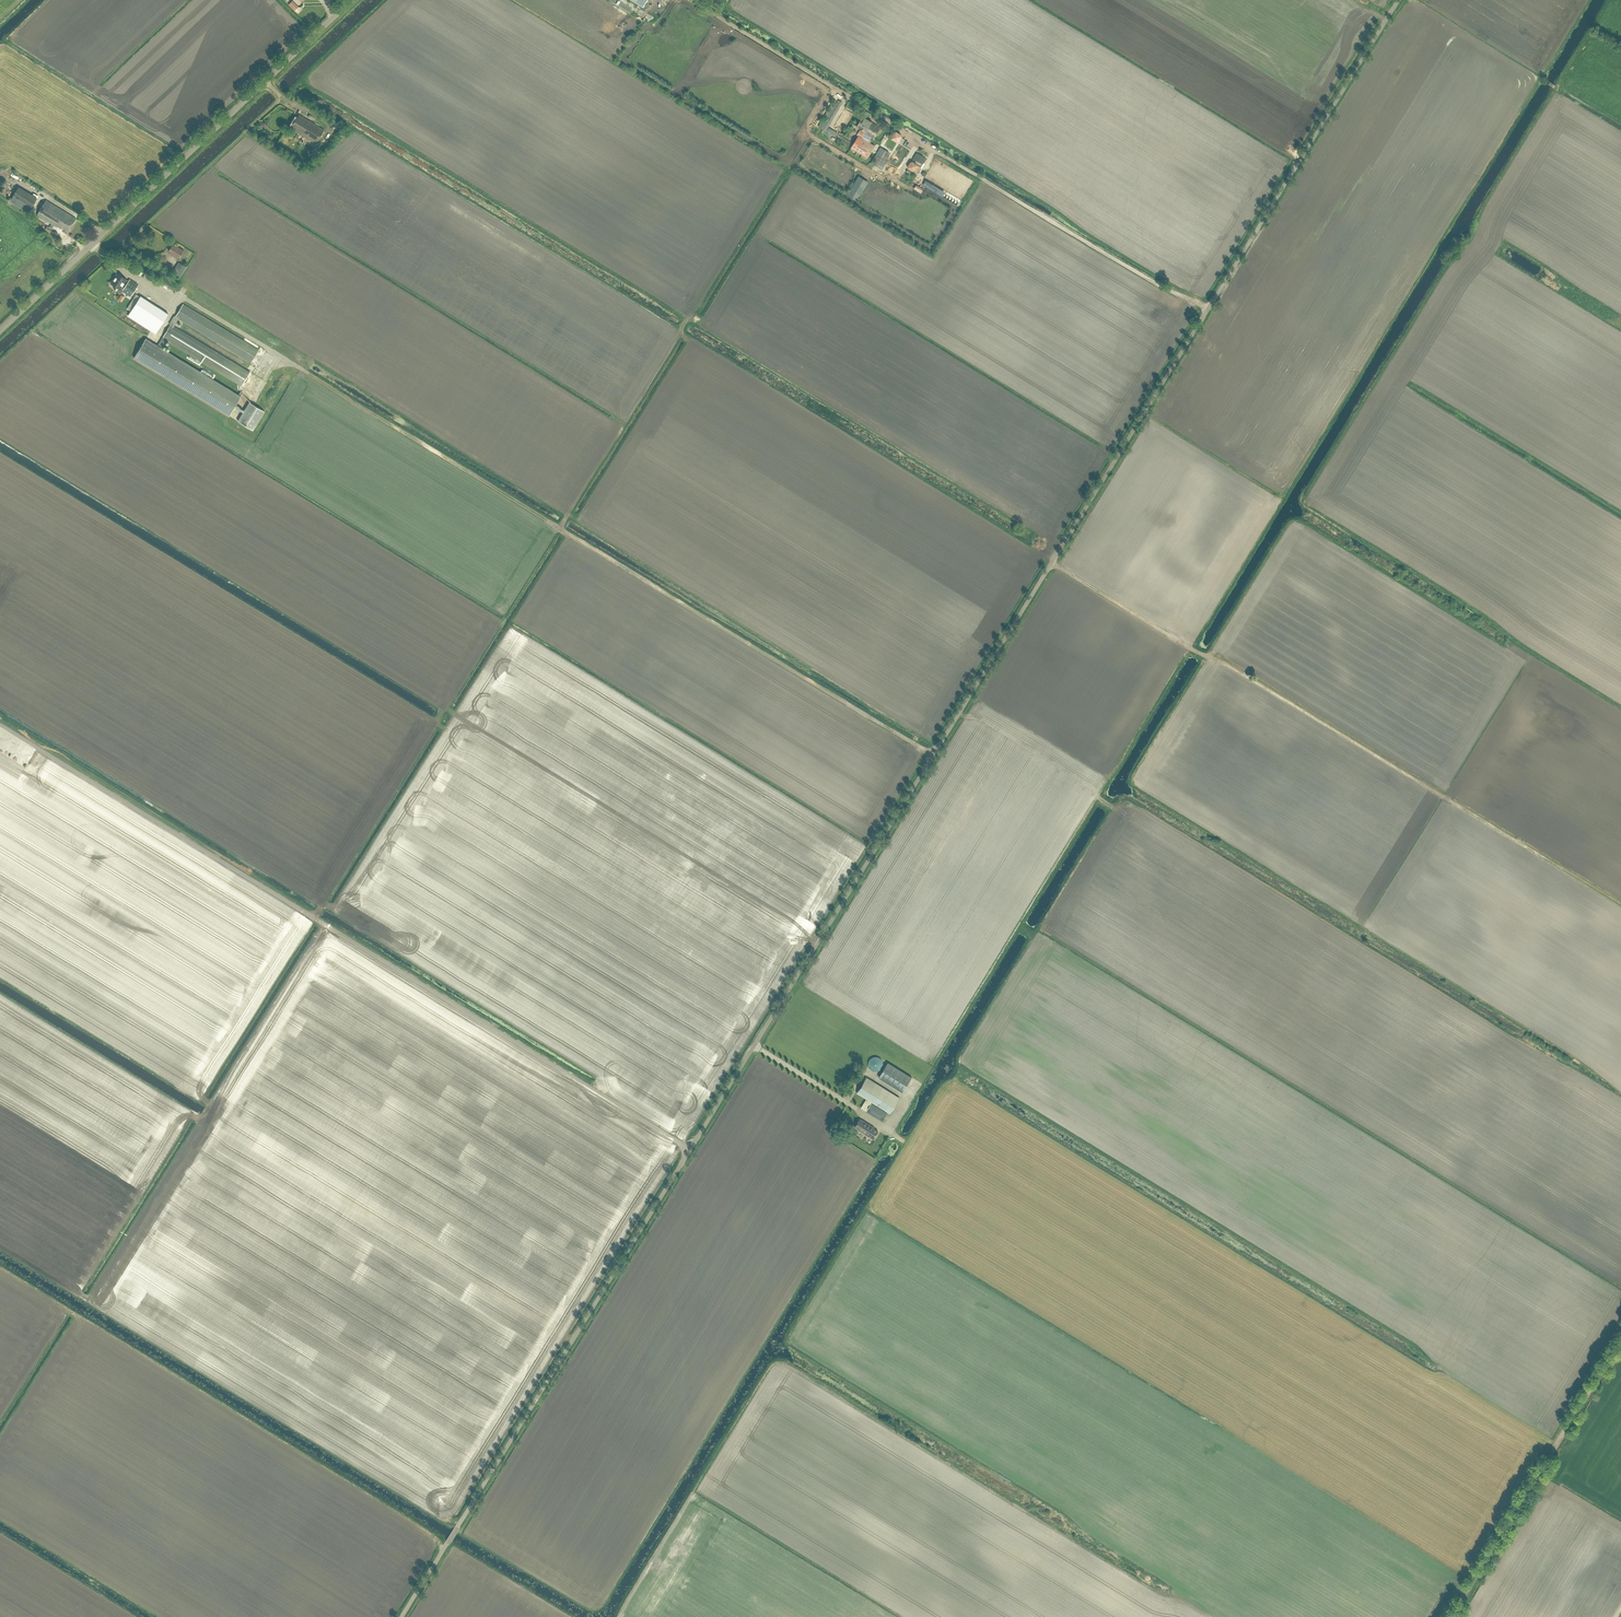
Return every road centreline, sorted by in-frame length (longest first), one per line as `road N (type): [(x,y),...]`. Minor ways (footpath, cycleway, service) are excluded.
road 1 (unclassified): [(401,1616),(1398,0)]
road 2 (track): [(1053,559),(1620,906)]
road 3 (track): [(689,0),(1207,310)]
road 4 (tertiary): [(0,330),(352,0)]
road 5 (track): [(803,130),(883,179),(957,210),(934,244),(926,245),(785,161)]
road 6 (track): [(1620,1340),(1451,1616)]
road 7 (track): [(723,21),(677,95),(785,161),(820,102)]
road 8 (track): [(685,83),(727,80),(760,94),(791,91),(820,102),(830,85)]
road 9 (track): [(677,95),(625,58),(675,0)]
road 10 (track): [(105,232),(0,171)]

